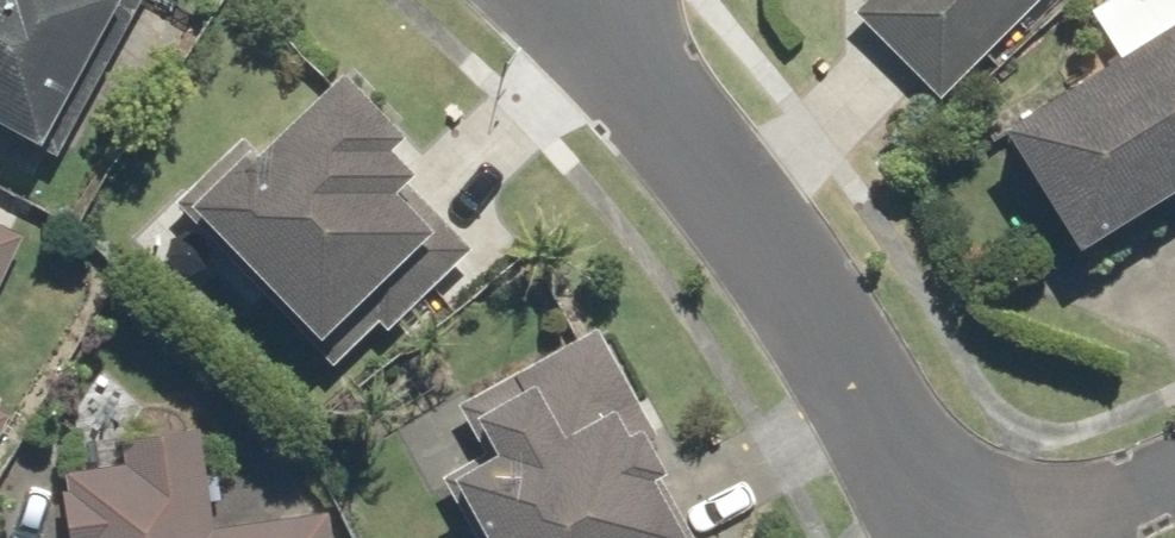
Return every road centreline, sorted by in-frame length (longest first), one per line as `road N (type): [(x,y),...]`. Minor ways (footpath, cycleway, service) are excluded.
road 1 (residential): [(566,3),(712,179),(856,378),(938,537)]
road 2 (residential): [(1034,537),(1174,468)]

